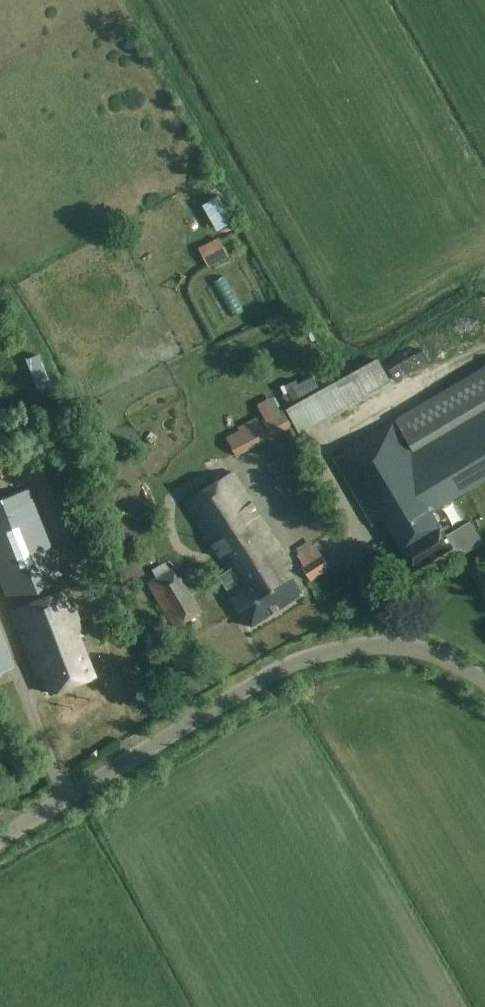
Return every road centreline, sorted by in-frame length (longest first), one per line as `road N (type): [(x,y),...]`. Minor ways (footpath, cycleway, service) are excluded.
road 1 (unclassified): [(484,682),(443,656),(402,647),(363,645),(312,657),(267,676),(0,842)]

